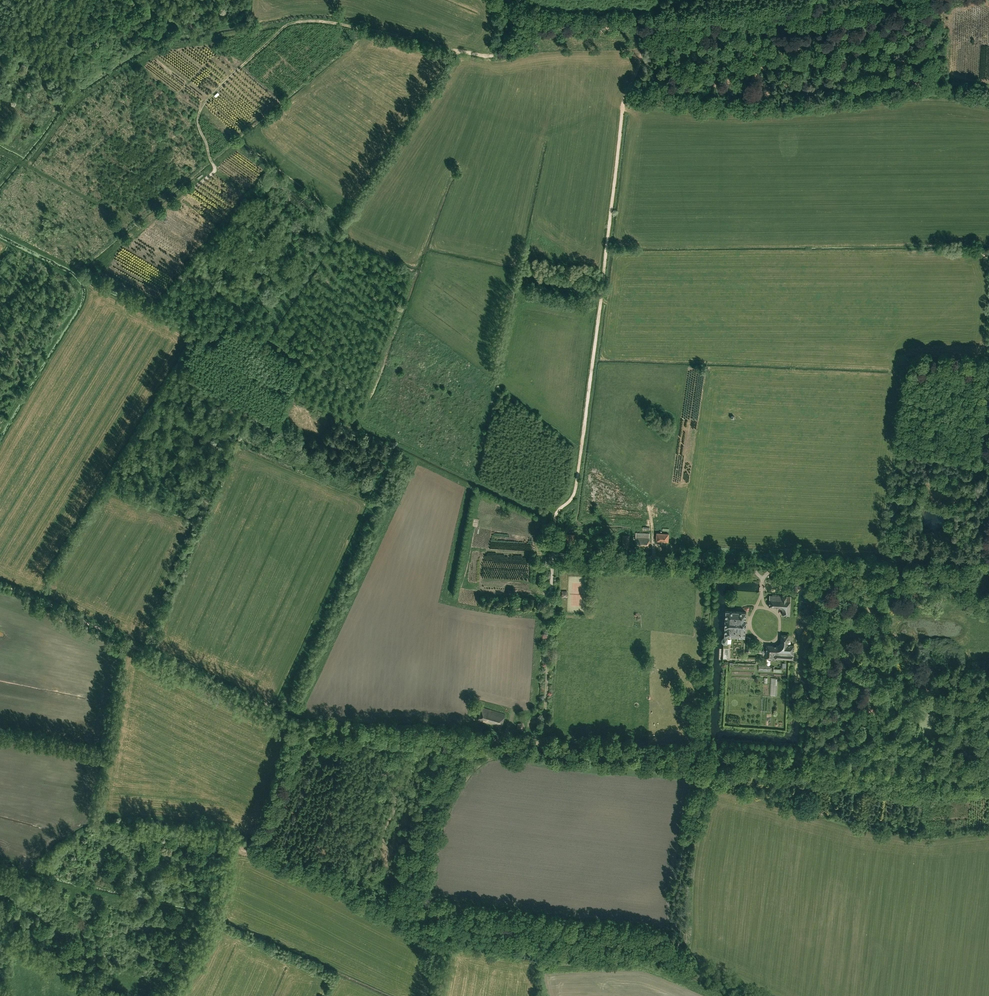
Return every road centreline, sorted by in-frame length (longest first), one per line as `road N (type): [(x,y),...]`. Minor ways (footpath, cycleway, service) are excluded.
road 1 (track): [(988,779),(308,727),(0,584)]
road 2 (track): [(843,0),(541,31),(495,55),(330,22),(286,25),(200,108),(200,130),(215,167)]
road 3 (track): [(558,514),(574,496),(629,78),(649,43),(648,20)]
road 4 (track): [(144,651),(234,459),(268,350),(301,368),(293,389)]
road 5 (track): [(435,995),(442,956),(421,930),(446,817),(473,769),(494,757),(529,759),(538,744)]
road 6 (track): [(300,392),(558,514)]

